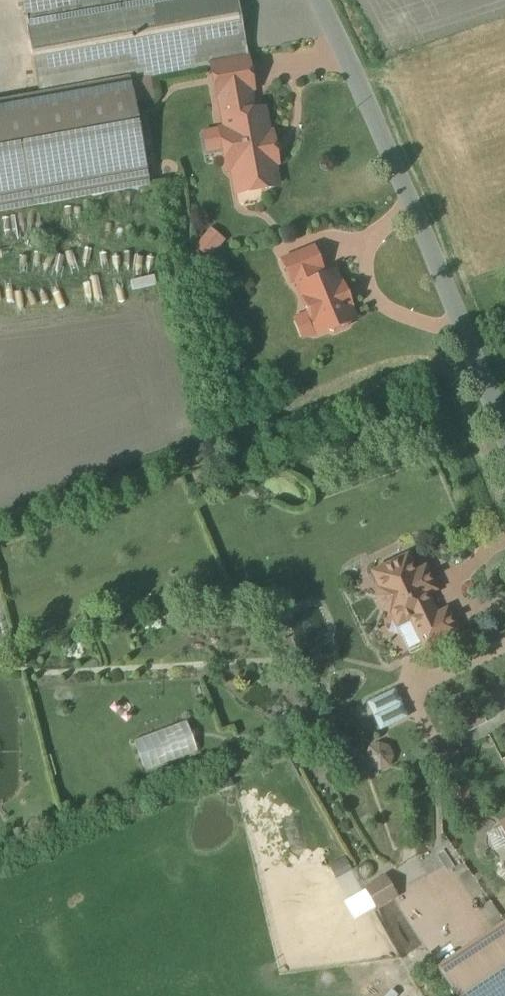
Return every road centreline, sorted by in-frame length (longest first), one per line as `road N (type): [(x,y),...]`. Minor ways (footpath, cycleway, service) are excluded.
road 1 (unclassified): [(504,433),(324,0)]

